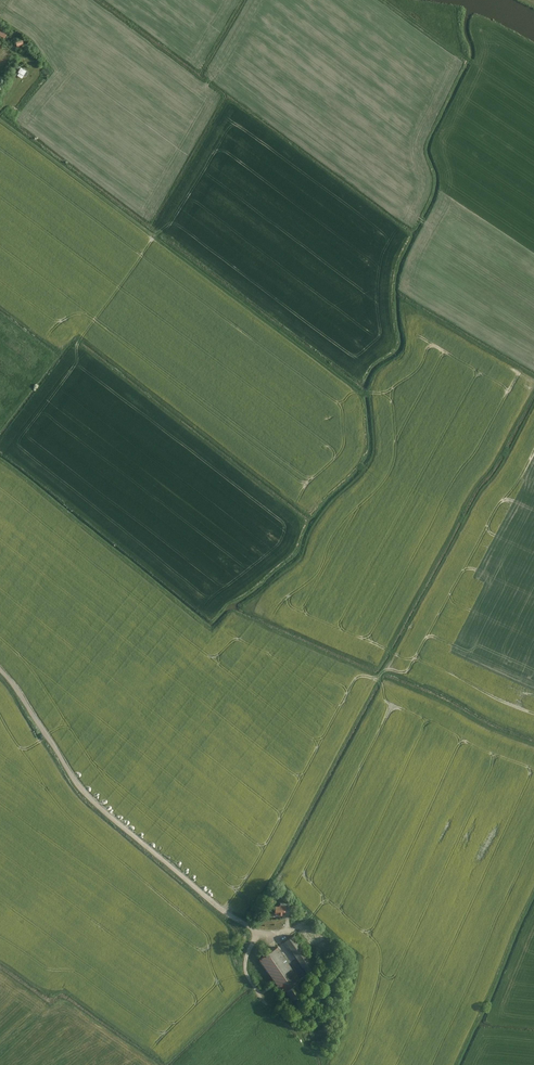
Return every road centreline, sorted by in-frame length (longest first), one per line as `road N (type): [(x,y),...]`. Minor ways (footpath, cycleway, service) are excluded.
road 1 (track): [(281,942),(217,905),(84,796),(0,666)]

